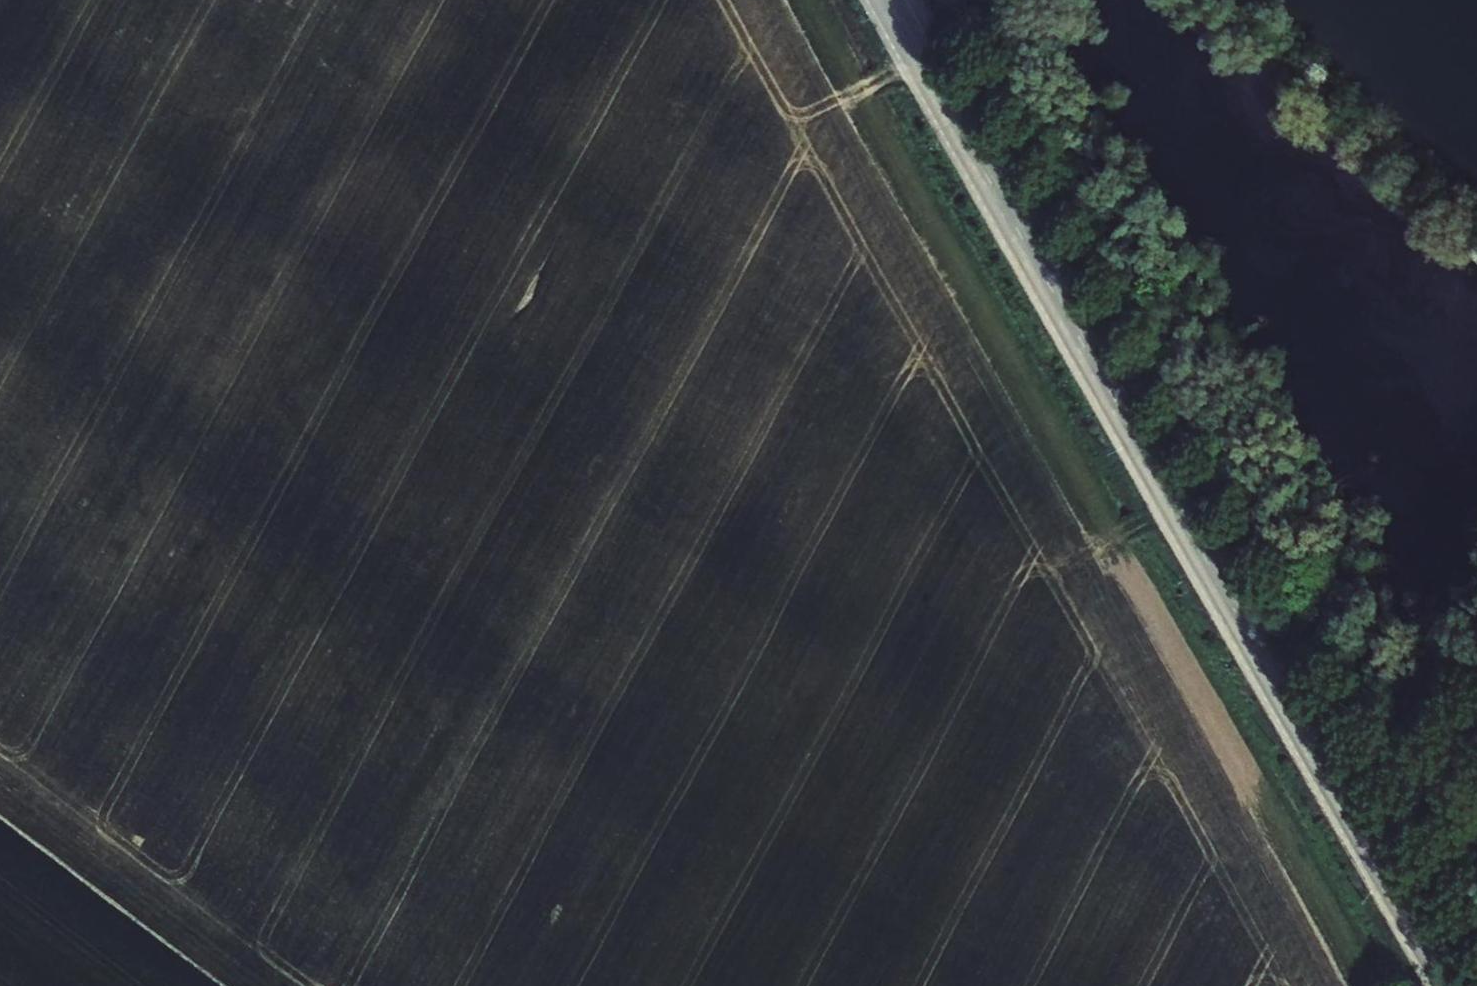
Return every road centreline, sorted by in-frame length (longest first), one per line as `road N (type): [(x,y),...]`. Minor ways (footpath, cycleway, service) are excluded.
road 1 (unclassified): [(884,0),(1453,985)]
road 2 (track): [(1384,869),(1476,740)]

